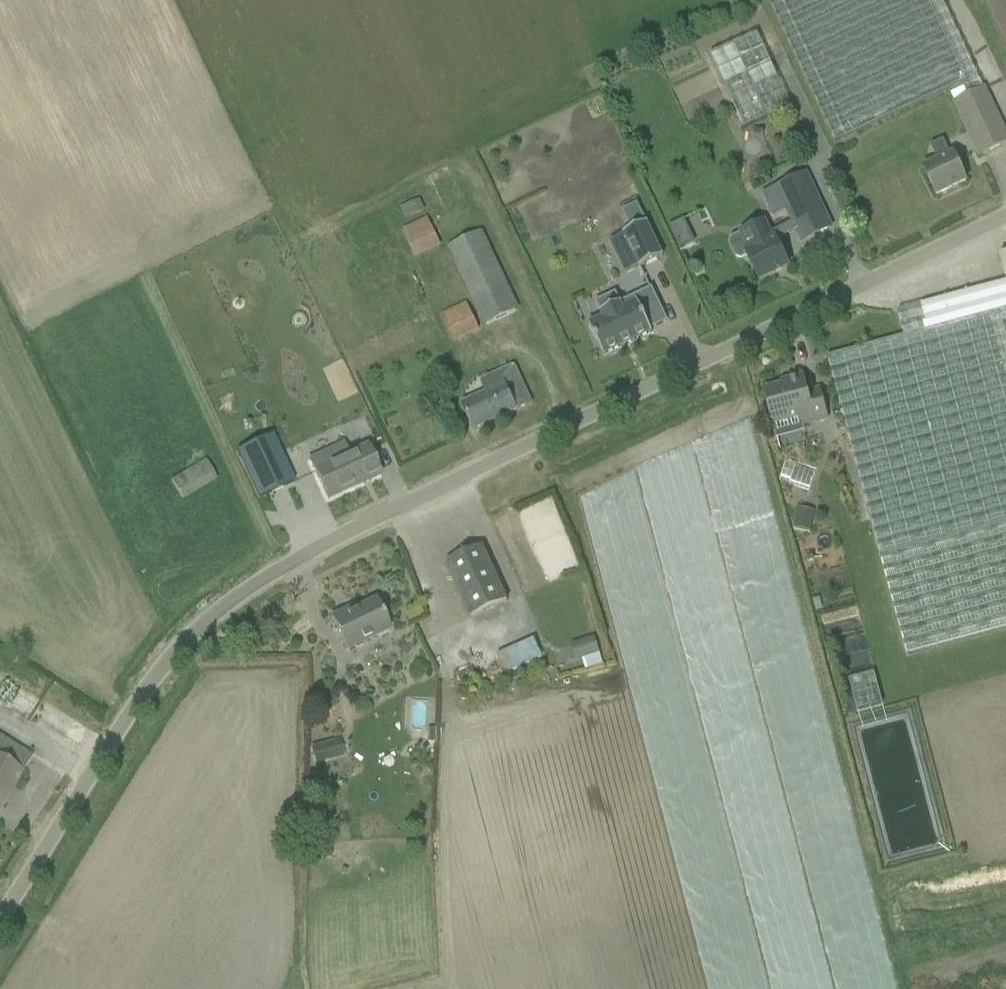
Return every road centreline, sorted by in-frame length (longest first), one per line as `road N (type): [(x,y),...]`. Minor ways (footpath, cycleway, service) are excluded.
road 1 (unclassified): [(0,906),(136,688),(202,612),(1005,213)]

